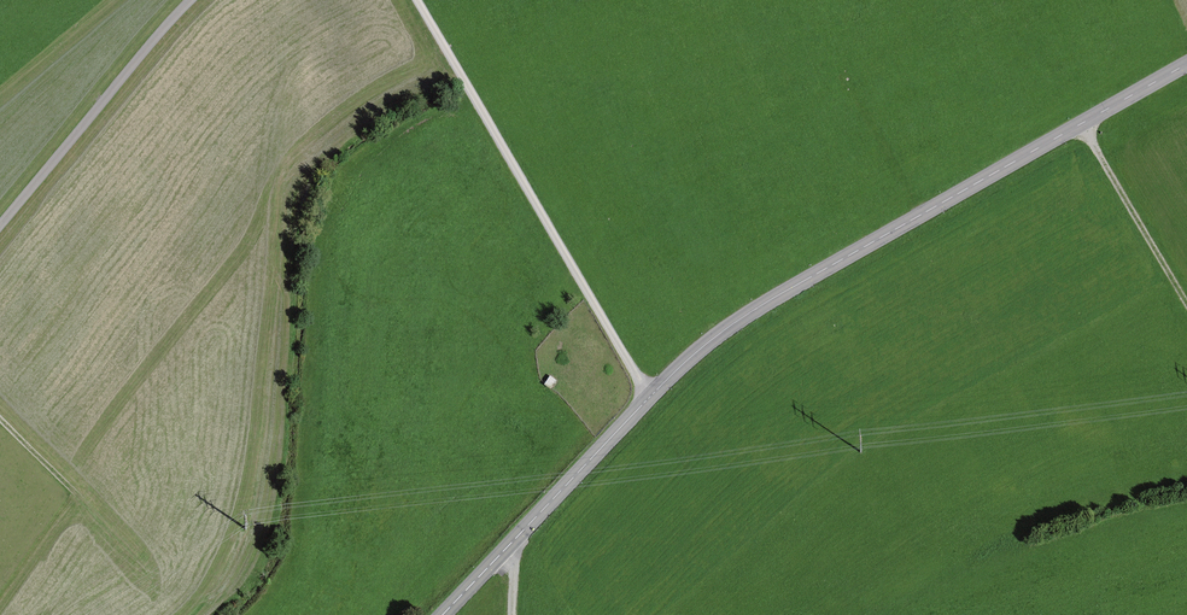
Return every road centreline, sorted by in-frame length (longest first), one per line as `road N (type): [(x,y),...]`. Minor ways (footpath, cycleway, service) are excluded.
road 1 (tertiary): [(442,614),(672,374),(725,329),(1186,64)]
road 2 (track): [(650,396),(421,0)]
road 3 (track): [(0,413),(153,571),(165,596),(162,614)]
road 4 (track): [(1186,297),(1083,122)]

